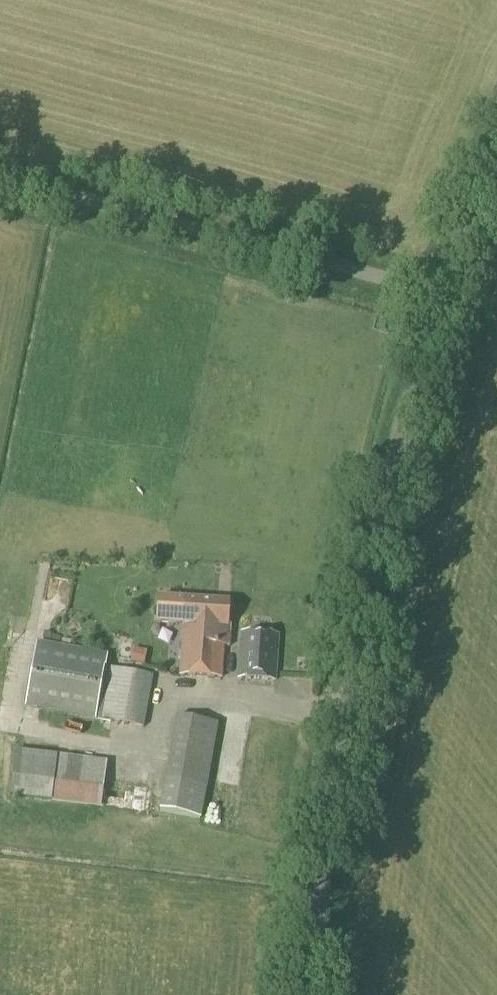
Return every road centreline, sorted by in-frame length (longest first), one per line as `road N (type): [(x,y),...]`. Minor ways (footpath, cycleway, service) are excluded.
road 1 (unclassified): [(304,994),(338,724),(377,532),(441,292)]
road 2 (unclassified): [(441,292),(0,177)]
road 3 (unclassified): [(441,292),(496,151)]

